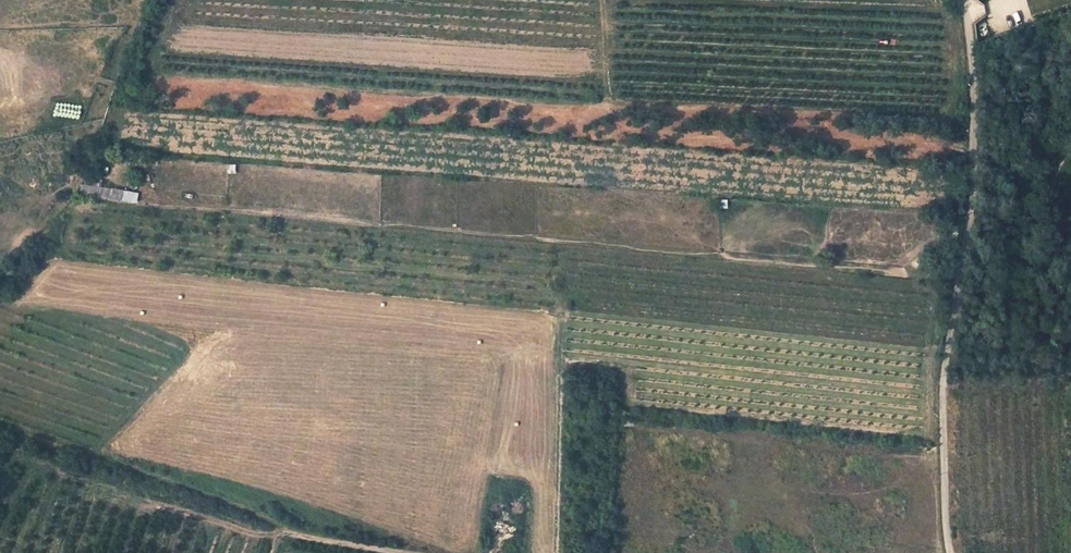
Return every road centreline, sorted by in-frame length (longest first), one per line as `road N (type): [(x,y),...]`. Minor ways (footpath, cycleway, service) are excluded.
road 1 (residential): [(947,552),(940,389),(972,181),(967,0)]
road 2 (track): [(270,552),(283,538),(390,552)]

